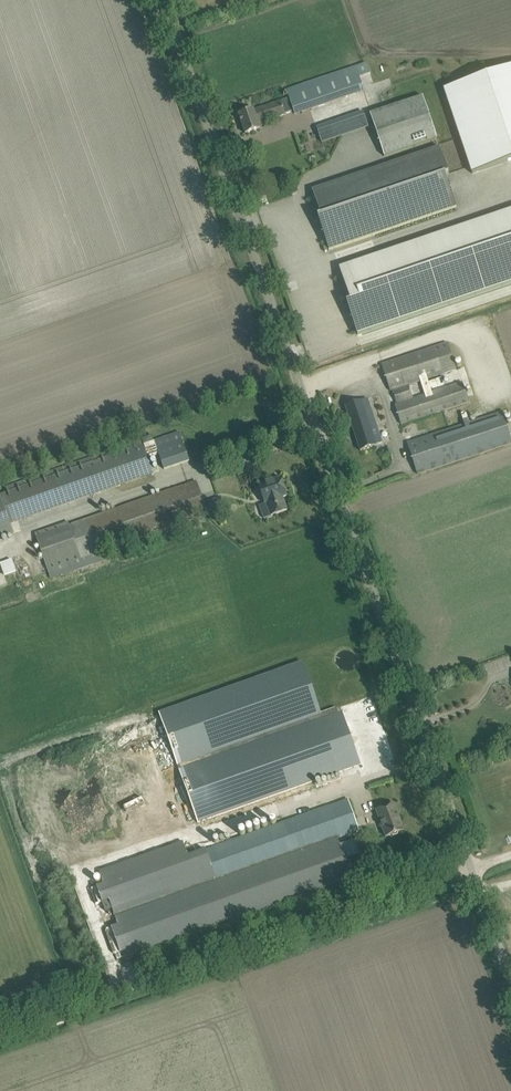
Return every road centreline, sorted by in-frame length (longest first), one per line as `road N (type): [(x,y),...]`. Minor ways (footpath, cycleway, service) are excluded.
road 1 (unclassified): [(510,981),(164,0)]
road 2 (track): [(471,866),(0,1027)]

